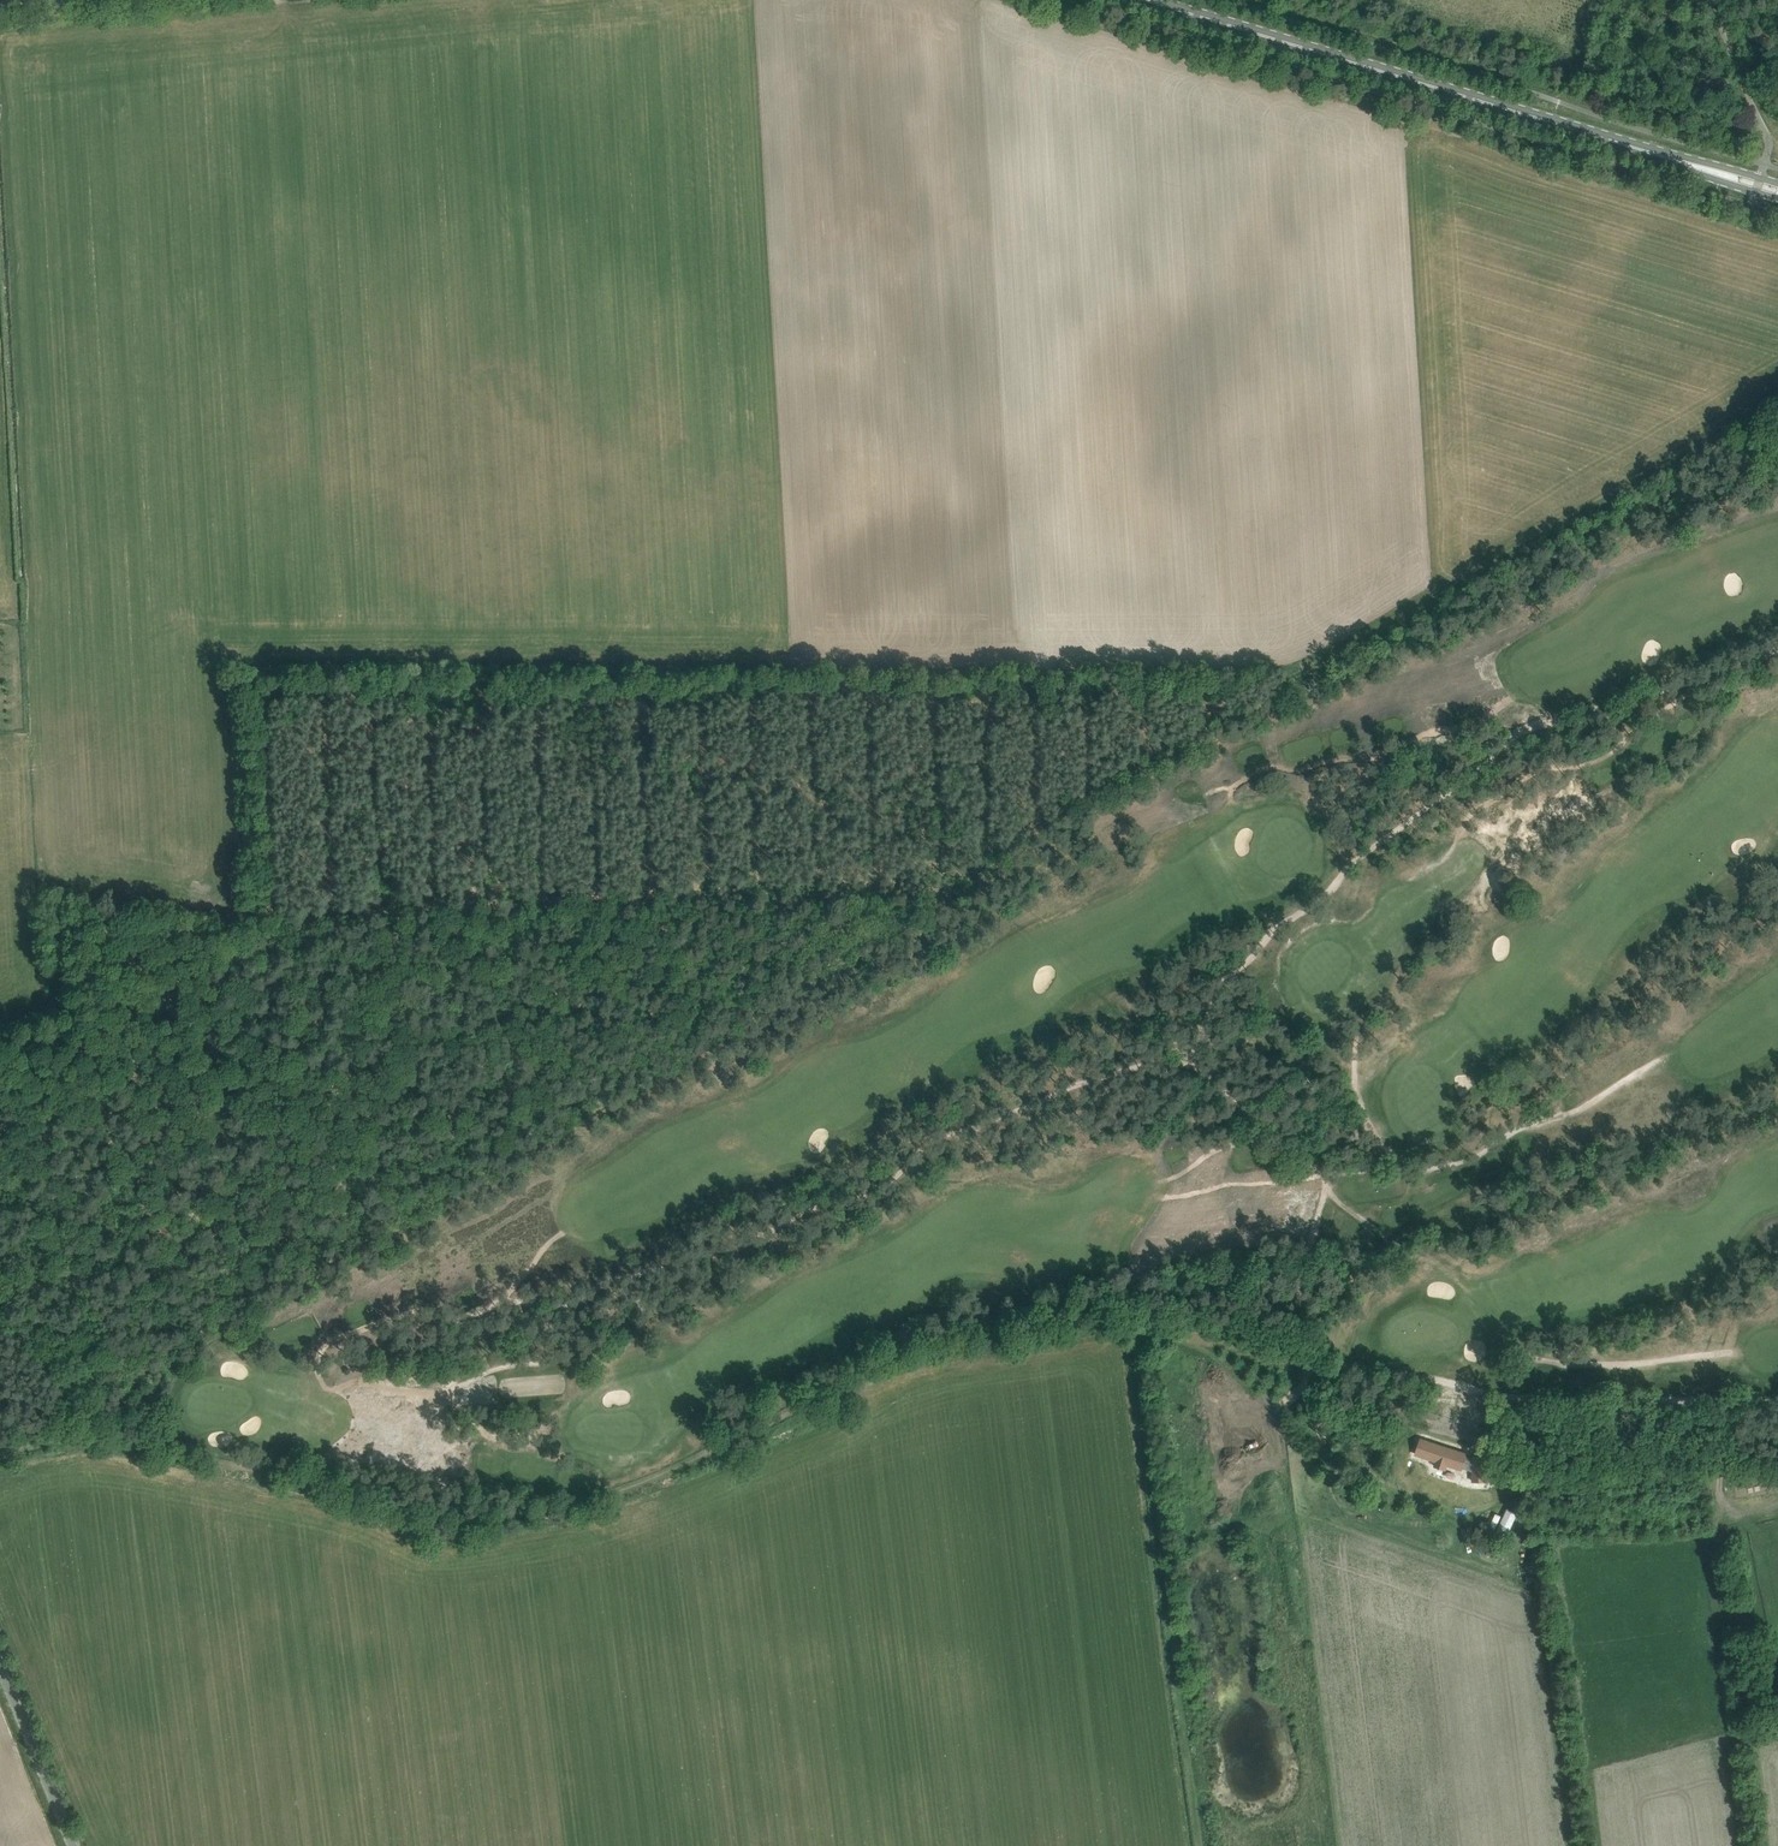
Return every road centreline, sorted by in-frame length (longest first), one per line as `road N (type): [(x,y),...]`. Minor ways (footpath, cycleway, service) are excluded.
road 1 (primary): [(1697,167),(1147,0)]
road 2 (unclassified): [(1777,1388),(1563,1400),(1503,1397),(1437,1378)]
road 3 (unclassified): [(73,1845),(0,1664)]

